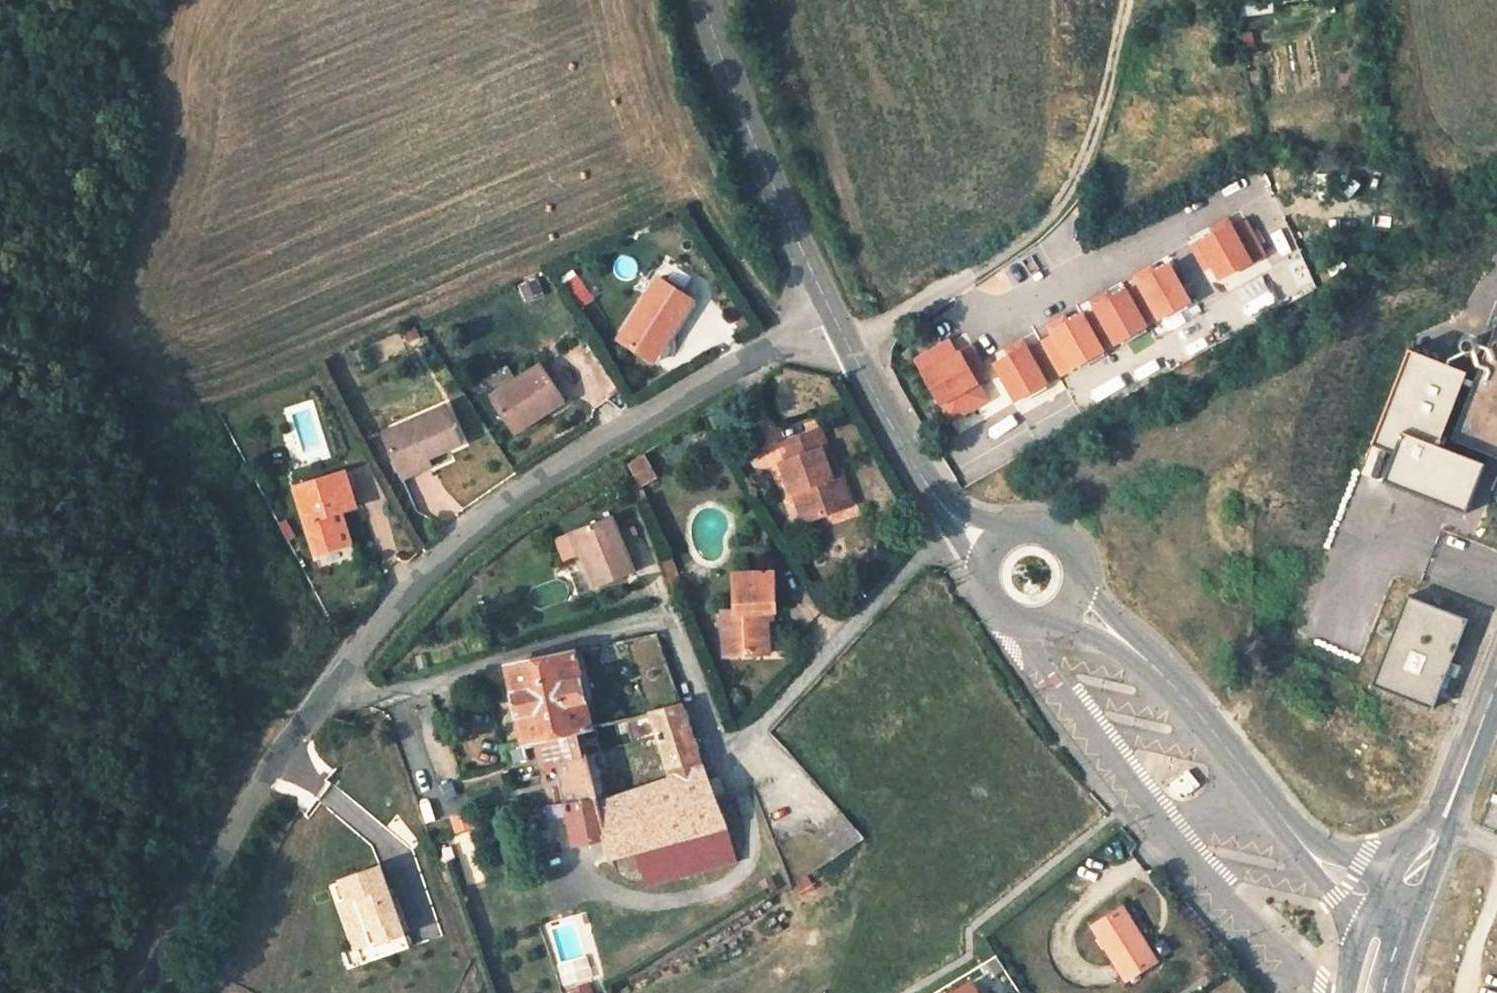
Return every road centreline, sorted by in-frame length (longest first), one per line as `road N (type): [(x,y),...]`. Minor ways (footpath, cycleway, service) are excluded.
road 1 (residential): [(953,520),(720,752),(667,612),(314,707)]
road 2 (unclassified): [(314,707),(384,615),(461,539),(597,444),(832,307)]
road 3 (tertiary): [(1389,919),(1109,632),(1067,608)]
road 4 (tertiary): [(689,0),(832,307)]
road 5 (unclassified): [(143,992),(314,707)]
road 6 (unclassified): [(1496,678),(1389,919)]
road 7 (residential): [(851,340),(993,262),(1062,199)]
road 8 (tertiary): [(851,340),(953,520)]
road 9 (tertiary): [(990,542),(974,575),(995,619),(1035,629),(1067,608)]
road 10 (tertiary): [(1067,608),(1077,575),(1062,542),(1025,527),(990,542)]

